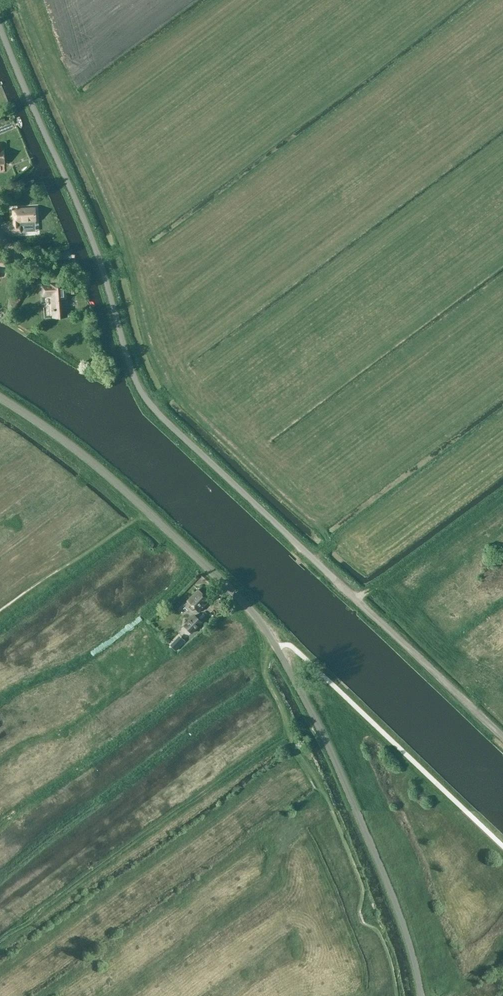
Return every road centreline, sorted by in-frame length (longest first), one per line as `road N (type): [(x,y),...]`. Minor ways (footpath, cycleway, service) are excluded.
road 1 (unclassified): [(502,738),(146,398),(93,243),(0,28)]
road 2 (tertiary): [(422,995),(406,931),(358,811),(274,642),(251,609),(145,509)]
road 3 (track): [(502,852),(296,655),(277,647)]
road 4 (tertiary): [(0,397),(145,509)]

